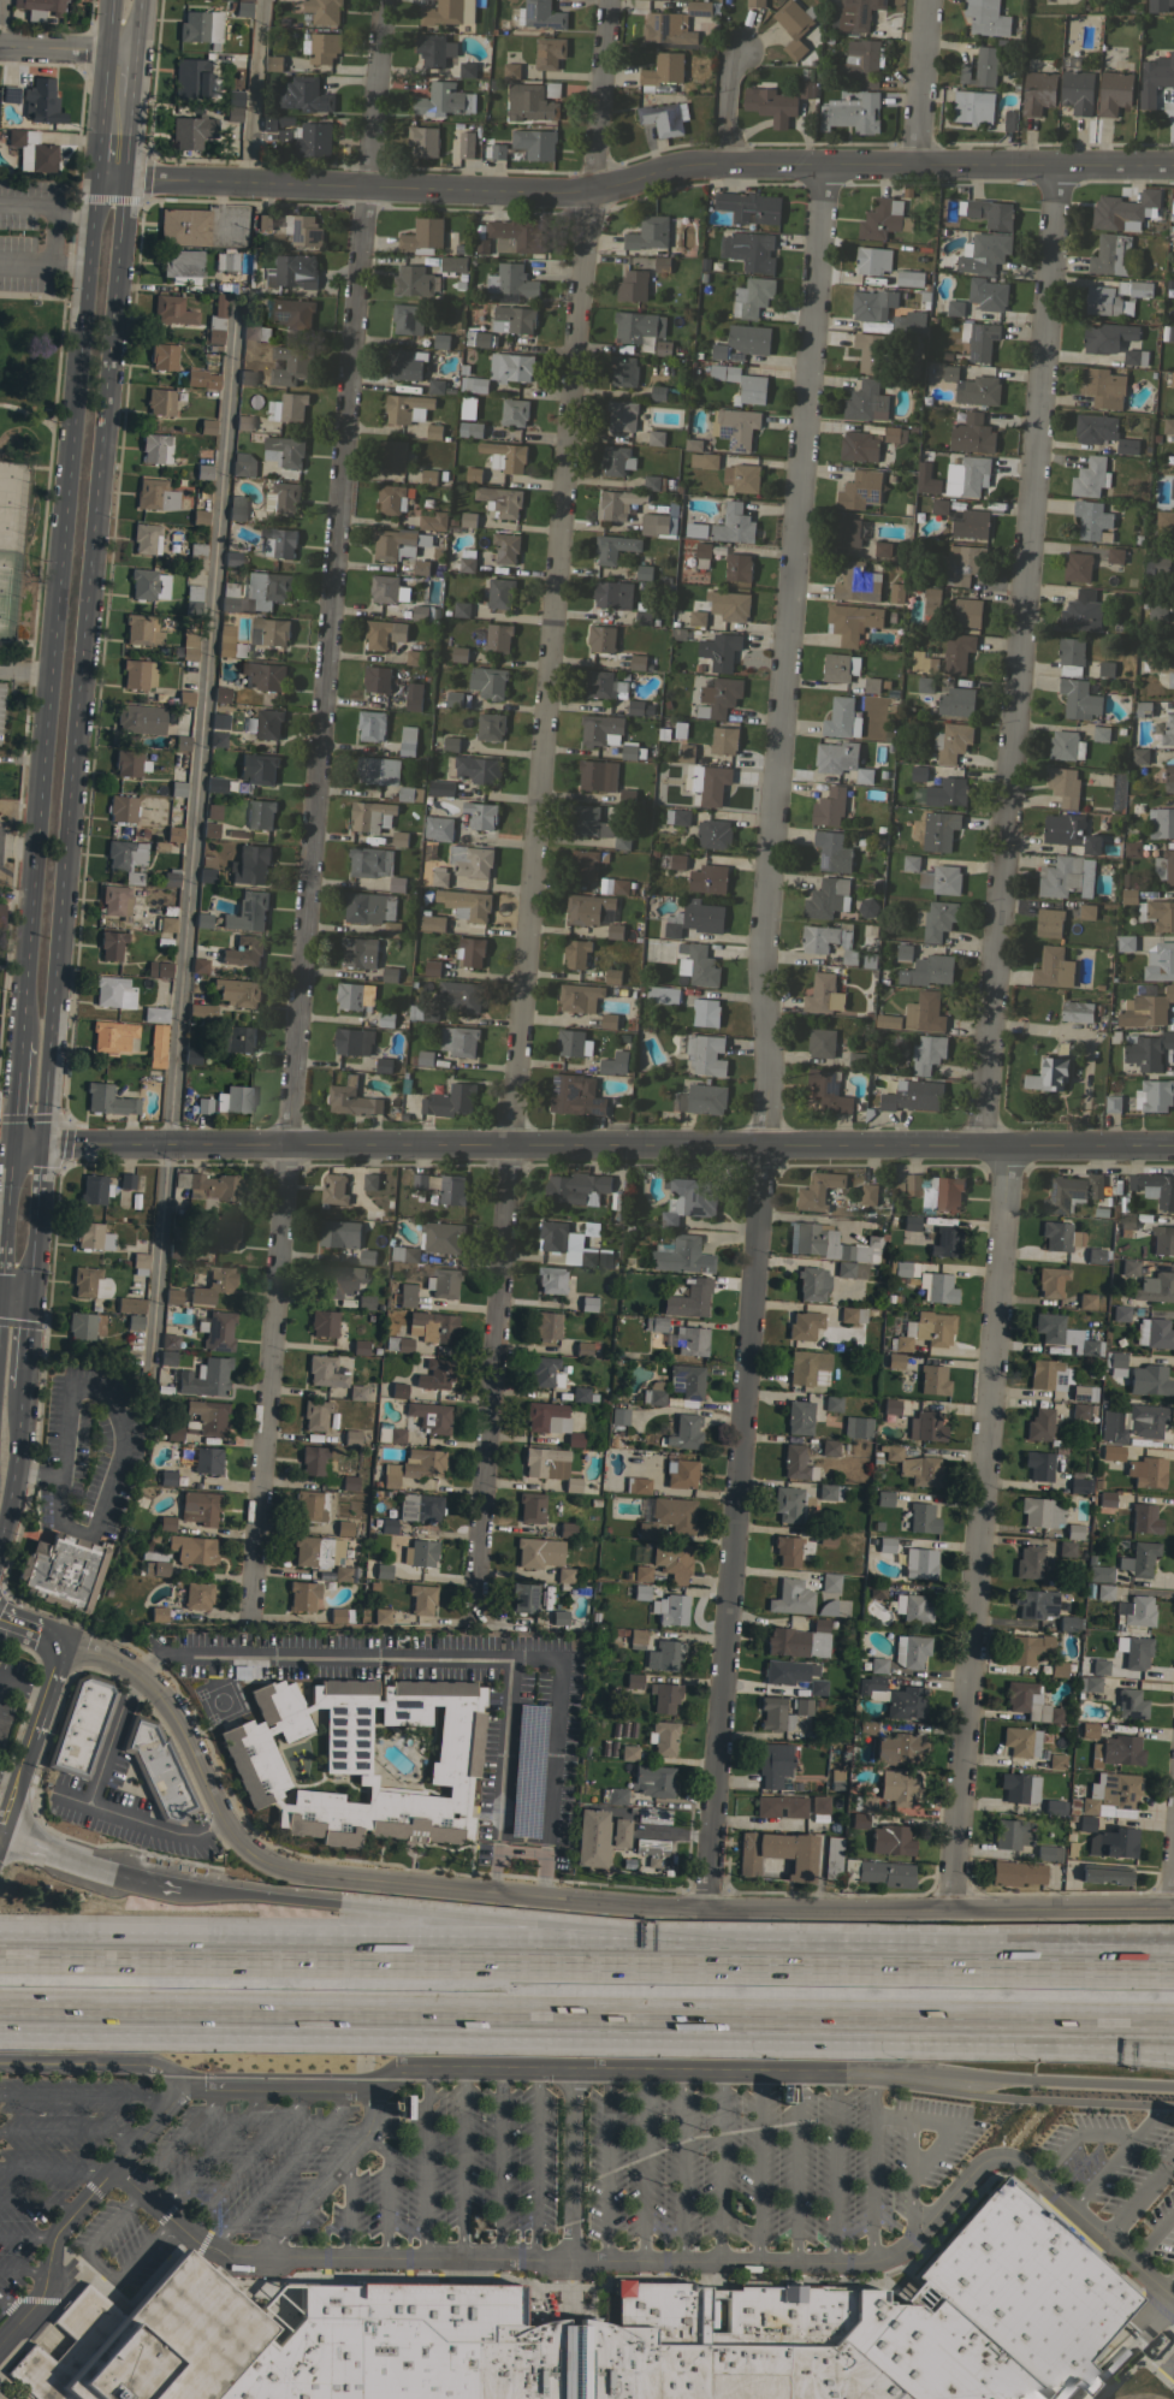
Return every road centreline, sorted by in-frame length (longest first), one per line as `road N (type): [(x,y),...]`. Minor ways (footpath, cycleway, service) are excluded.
road 1 (residential): [(701,1908),(767,1145),(760,947),(832,160)]
road 2 (residential): [(948,1908),(1006,1195),(985,1108),(1060,164)]
road 3 (residential): [(469,1627),(608,0)]
road 4 (residential): [(250,1618),(384,0)]
road 5 (tertiary): [(1173,1906),(701,1908),(308,1878),(250,1856),(229,1830),(196,1748),(148,1675),(67,1640)]
road 6 (residential): [(1173,2097),(989,2091),(871,2074),(463,2066),(372,2079),(183,2080),(114,2057),(0,2058)]
road 7 (tertiary): [(1173,1147),(40,1142)]
road 8 (tertiary): [(1173,164),(730,158),(559,194),(95,177)]
road 9 (primary): [(40,1142),(123,178)]
road 10 (primary): [(95,177),(19,1038)]
road 11 (motorway): [(849,1963),(0,1960)]
road 12 (motorway): [(0,2007),(836,2019)]
road 13 (motorway): [(849,1963),(260,1903)]
road 14 (motorway): [(836,2019),(1173,2057)]
road 15 (motorway): [(836,2019),(1173,2023)]
road 16 (motorway): [(1173,1969),(849,1963)]
road 17 (residential): [(0,2340),(45,2285),(54,2239),(183,2080)]
road 18 (secondary): [(67,1640),(0,1835)]
road 19 (motorway): [(171,1891),(0,1839)]
road 20 (residential): [(915,160),(930,0)]
road 21 (primary): [(28,1297),(40,1142)]
road 22 (primary): [(0,1531),(19,1392)]
road 23 (primary): [(11,1142),(0,1279)]
road 24 (residential): [(134,51),(0,45)]
road 25 (primary): [(110,0),(99,132)]

